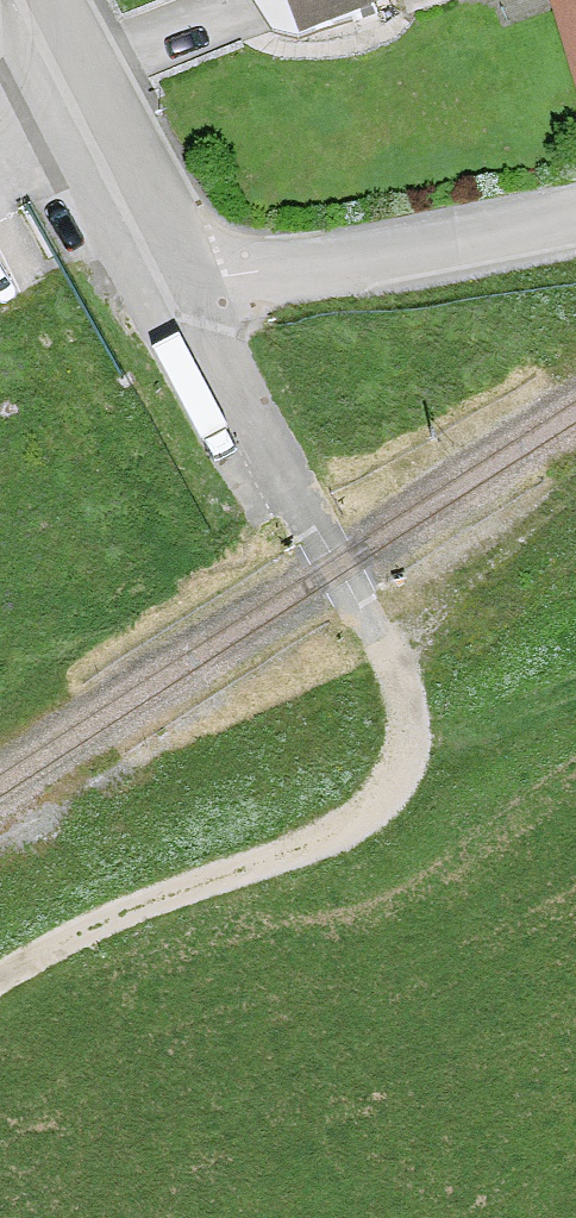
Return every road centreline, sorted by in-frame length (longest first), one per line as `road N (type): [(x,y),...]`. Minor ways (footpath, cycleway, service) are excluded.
road 1 (residential): [(189,272),(400,679),(411,757)]
road 2 (track): [(0,984),(132,911),(328,836),(385,798),(411,757)]
road 3 (residential): [(189,272),(575,226)]
road 4 (residential): [(52,0),(189,272)]

